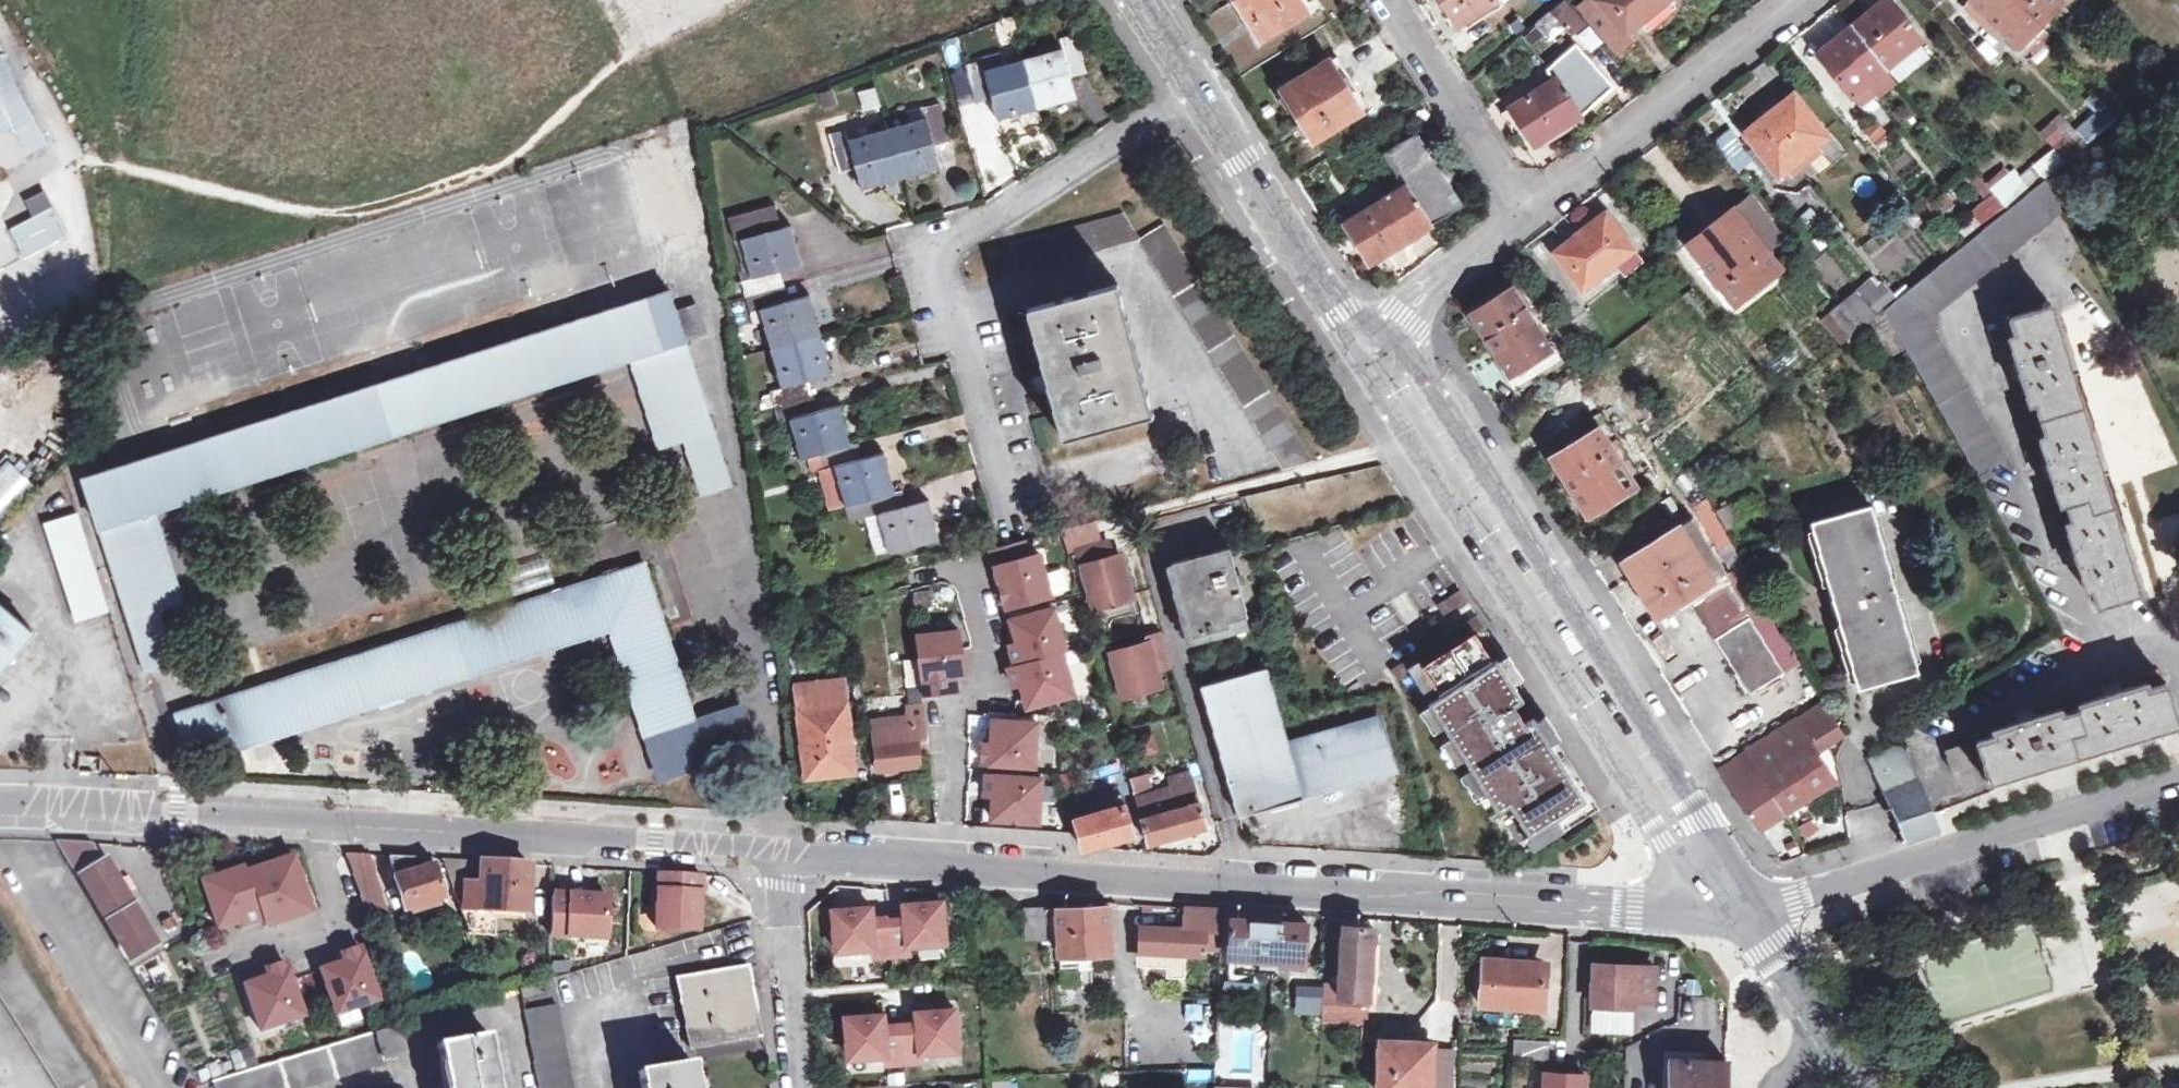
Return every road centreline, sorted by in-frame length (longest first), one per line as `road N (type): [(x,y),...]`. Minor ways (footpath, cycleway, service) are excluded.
road 1 (tertiary): [(776,852),(1742,909)]
road 2 (tertiary): [(0,799),(776,852)]
road 3 (tertiary): [(1362,335),(1742,909)]
road 4 (residential): [(1742,909),(2178,777)]
road 5 (tertiary): [(1135,0),(1362,335)]
road 6 (residential): [(1526,219),(1807,0)]
road 7 (residential): [(1526,219),(1388,0)]
road 8 (residential): [(796,1087),(776,852)]
road 9 (residential): [(1362,335),(1526,219)]
road 10 (tertiary): [(1742,909),(1830,1037)]

